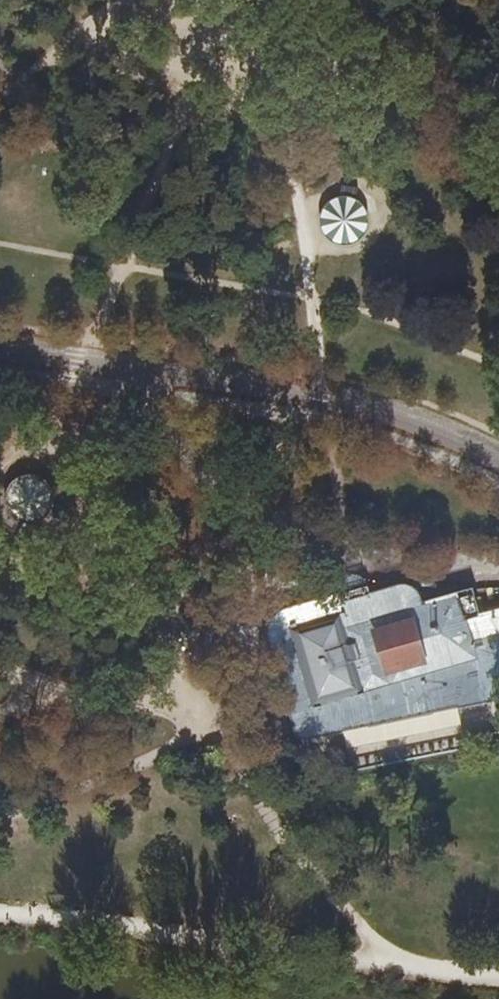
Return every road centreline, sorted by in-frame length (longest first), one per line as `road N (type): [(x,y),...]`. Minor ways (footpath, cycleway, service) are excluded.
road 1 (track): [(0,915),(498,974)]

